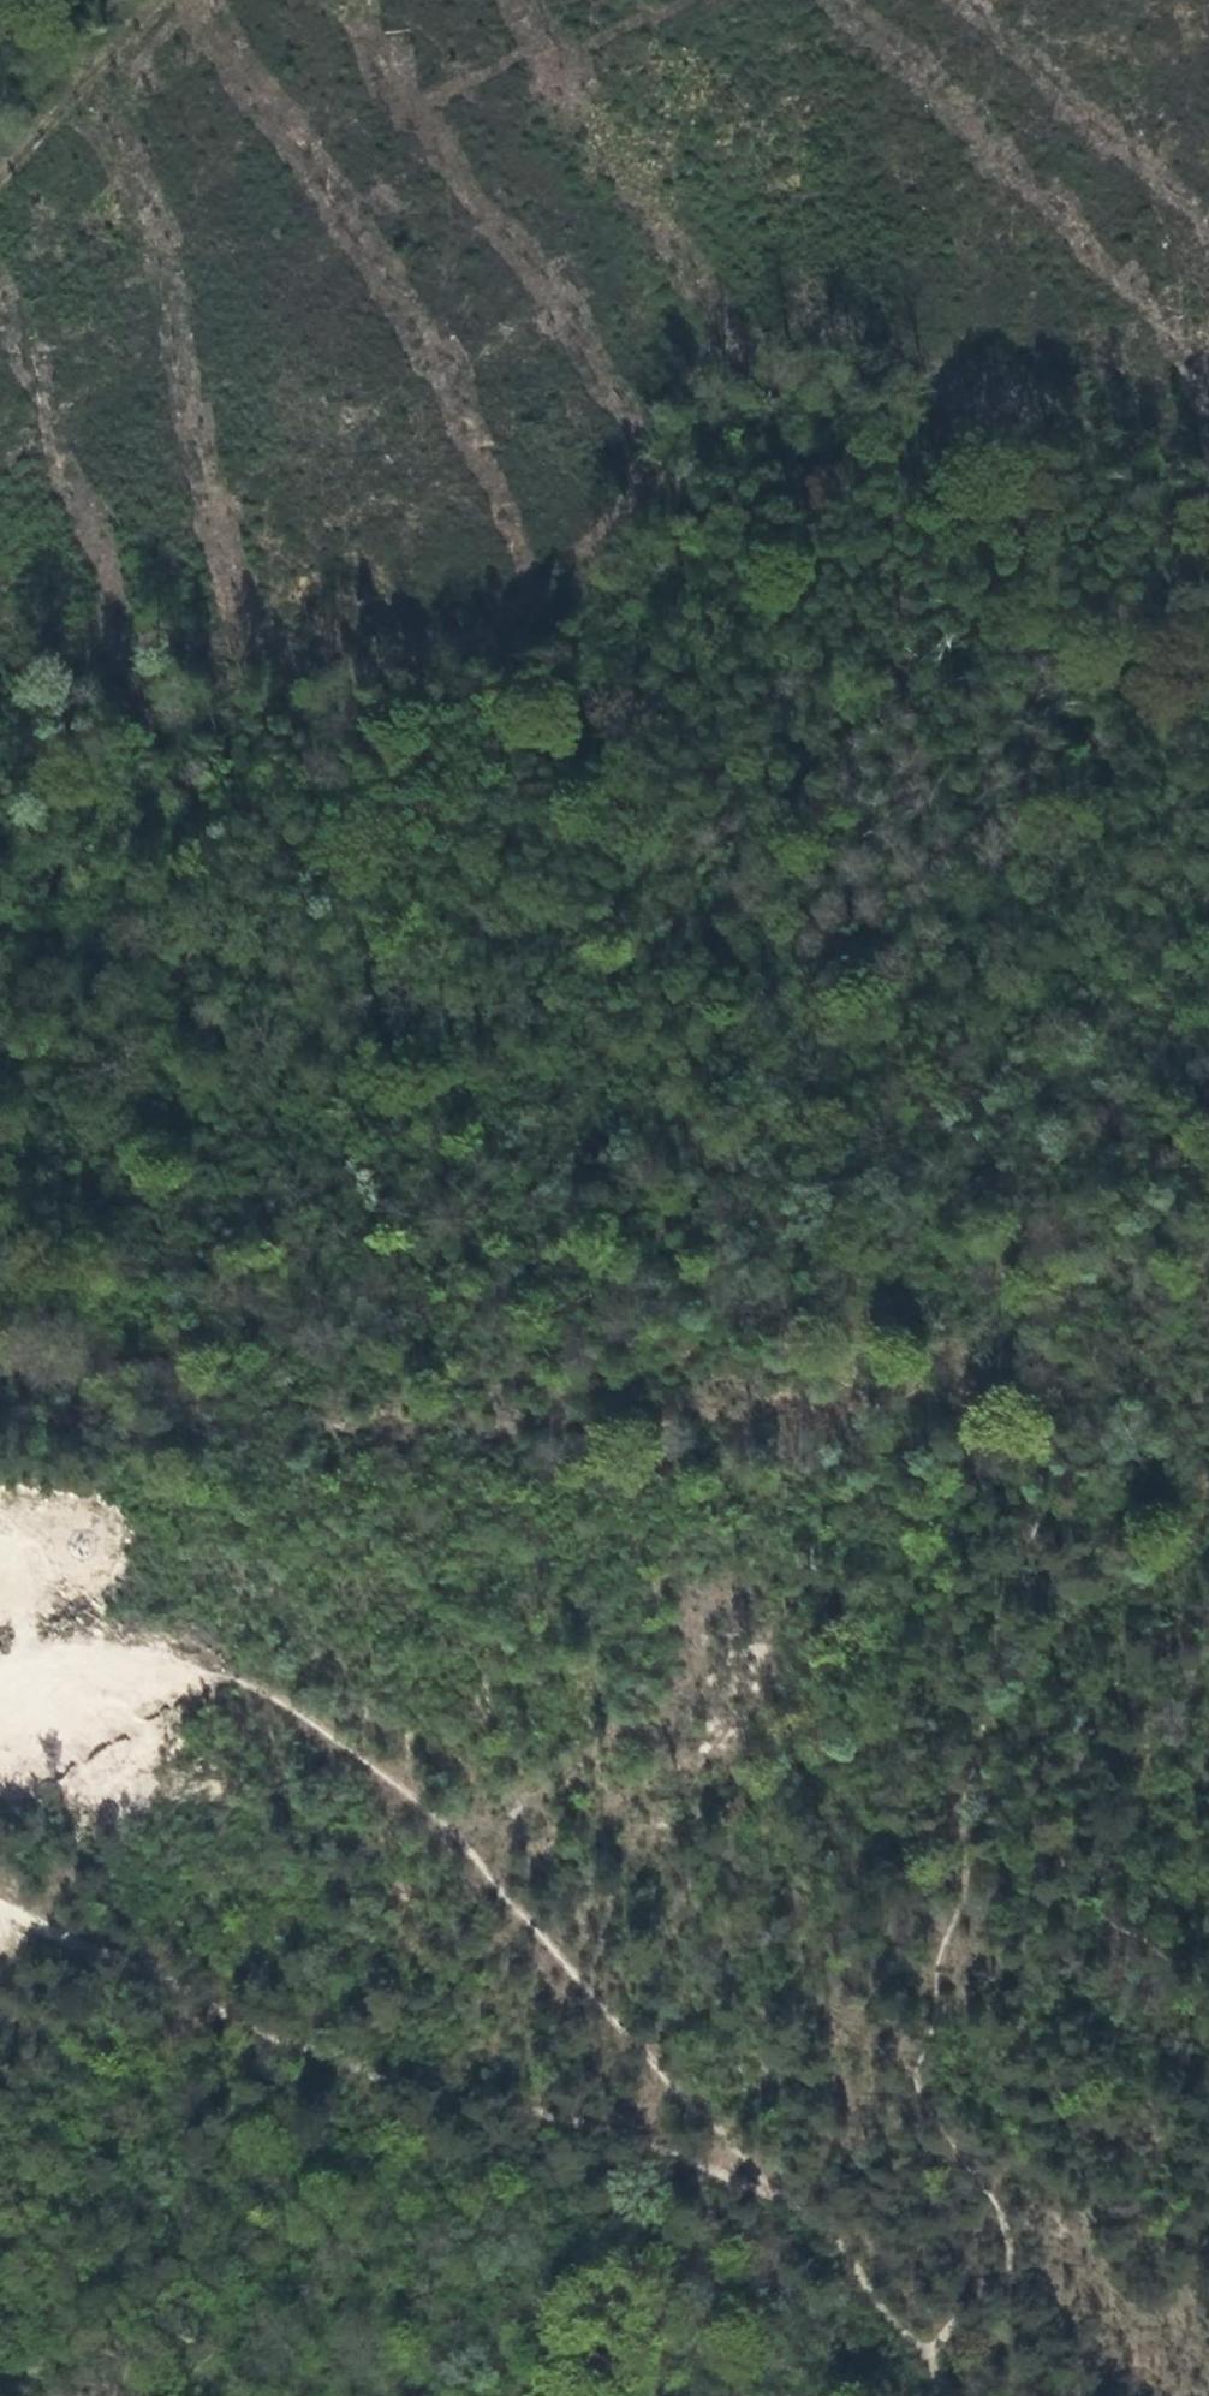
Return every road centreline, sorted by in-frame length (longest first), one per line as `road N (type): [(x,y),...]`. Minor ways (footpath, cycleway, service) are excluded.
road 1 (track): [(165,0),(0,192)]
road 2 (track): [(0,1685),(163,1667),(241,1679)]

